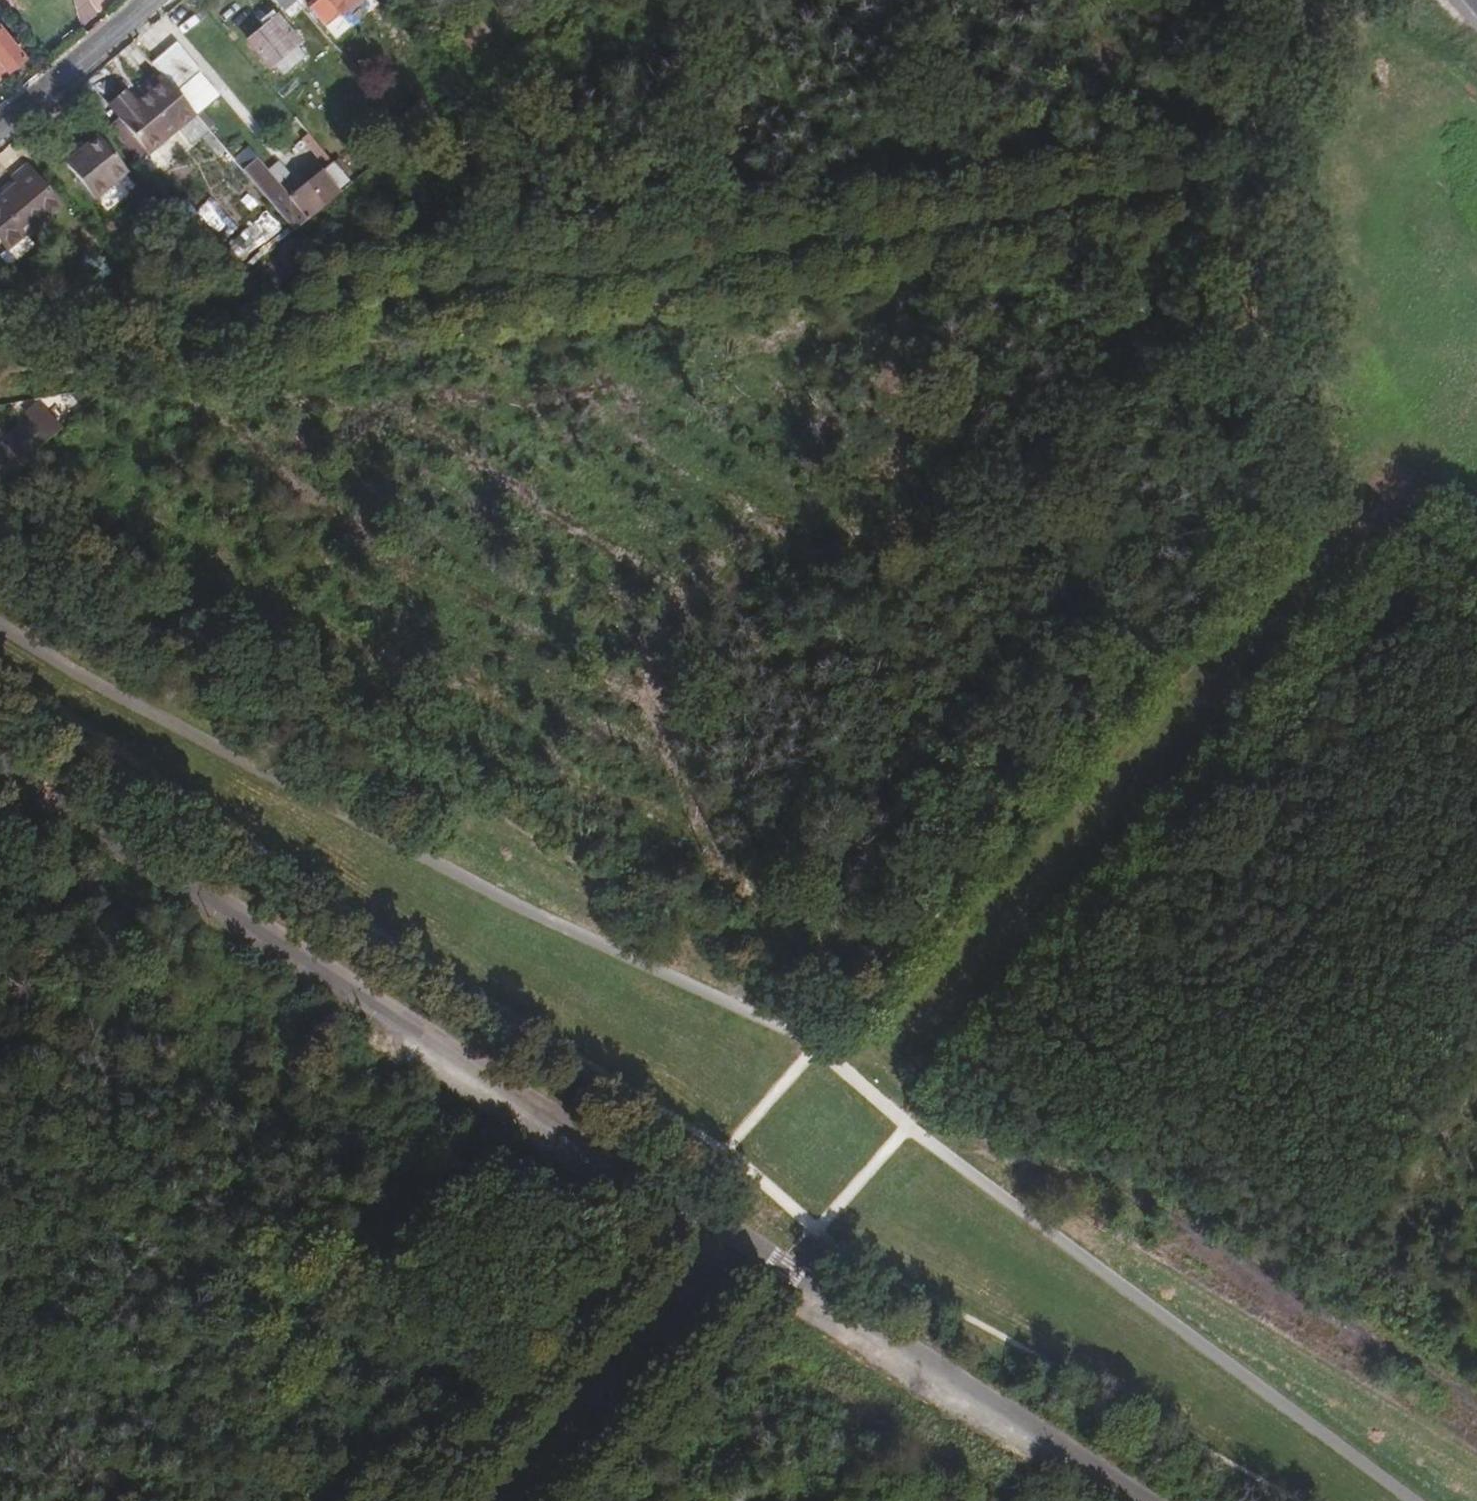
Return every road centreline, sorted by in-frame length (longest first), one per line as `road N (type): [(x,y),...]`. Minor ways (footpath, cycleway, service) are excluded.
road 1 (unclassified): [(0,767),(1151,1500)]
road 2 (residential): [(156,0),(0,130)]

